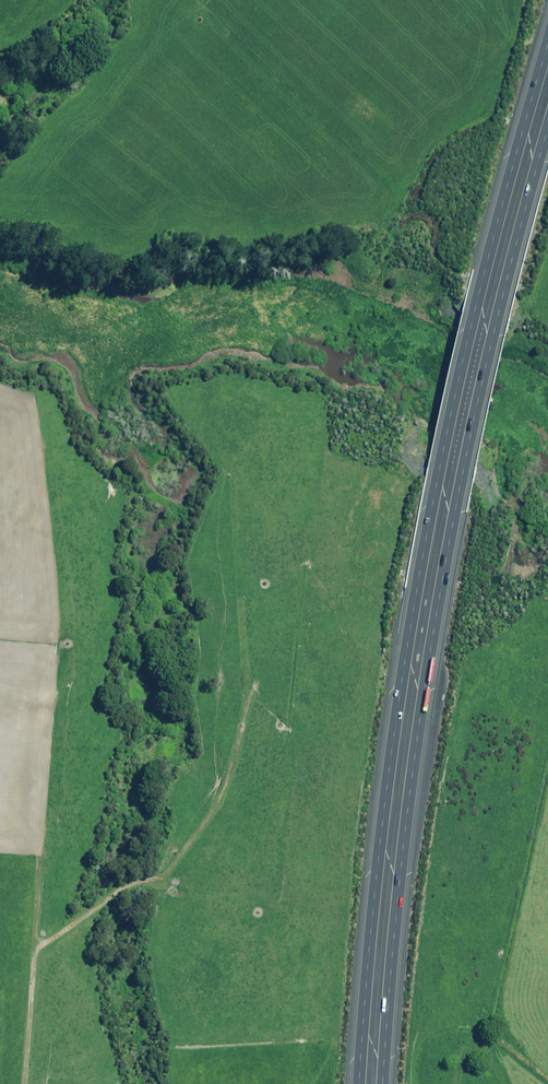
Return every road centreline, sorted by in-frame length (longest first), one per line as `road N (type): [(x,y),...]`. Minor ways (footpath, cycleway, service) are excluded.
road 1 (motorway): [(361,1083),(377,874),(410,621),(472,319),(547,45)]
road 2 (motorway): [(547,130),(463,468),(421,711),(384,1083)]

